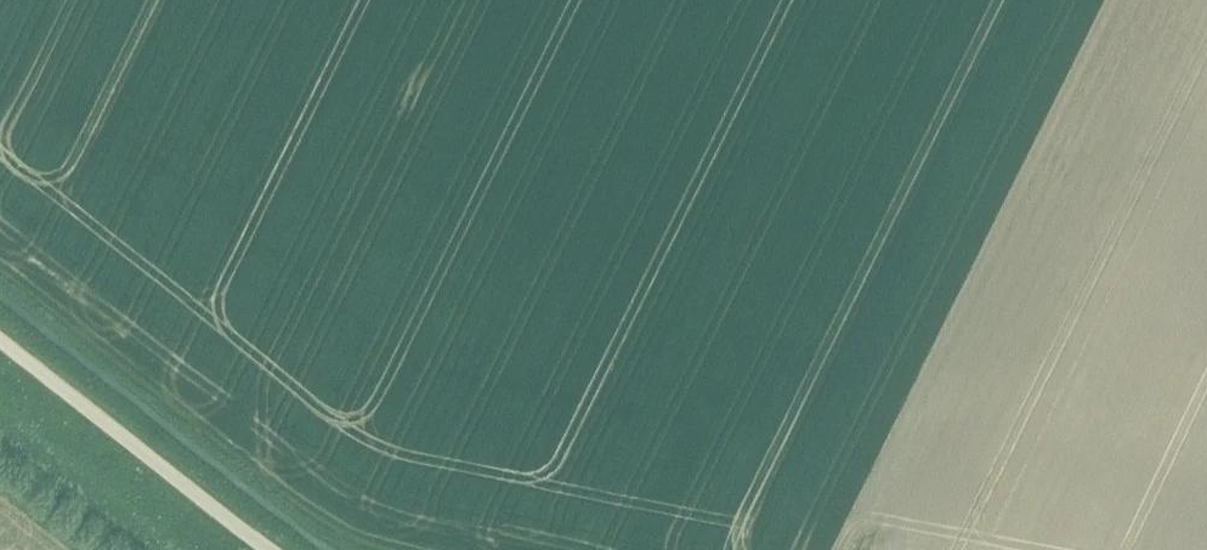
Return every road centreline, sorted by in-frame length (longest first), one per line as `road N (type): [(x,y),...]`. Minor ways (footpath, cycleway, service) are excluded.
road 1 (unclassified): [(269,549),(0,340)]

